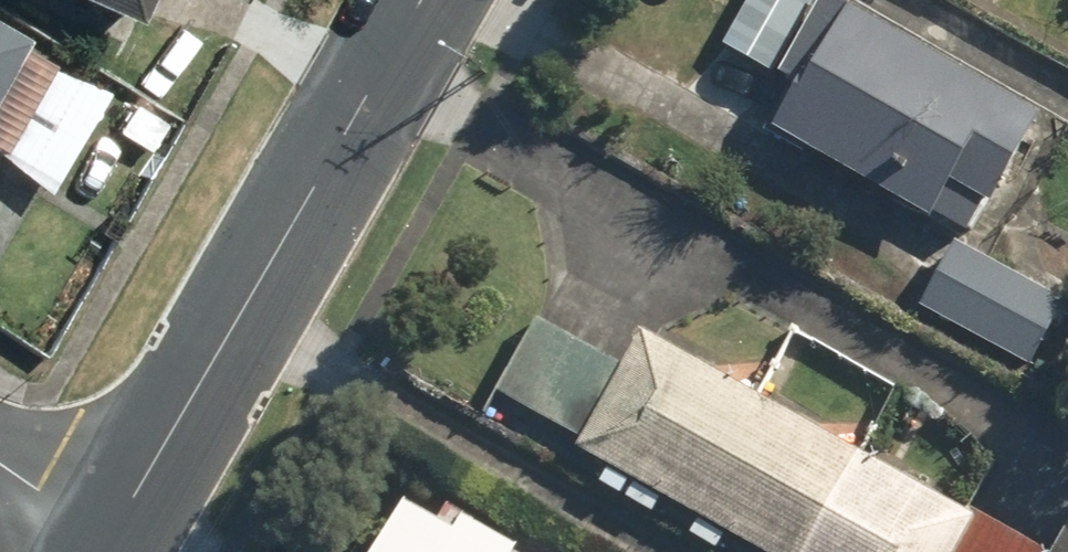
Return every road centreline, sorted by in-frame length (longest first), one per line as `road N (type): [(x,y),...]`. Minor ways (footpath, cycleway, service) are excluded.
road 1 (tertiary): [(109,541),(418,0)]
road 2 (residential): [(0,467),(109,541)]

